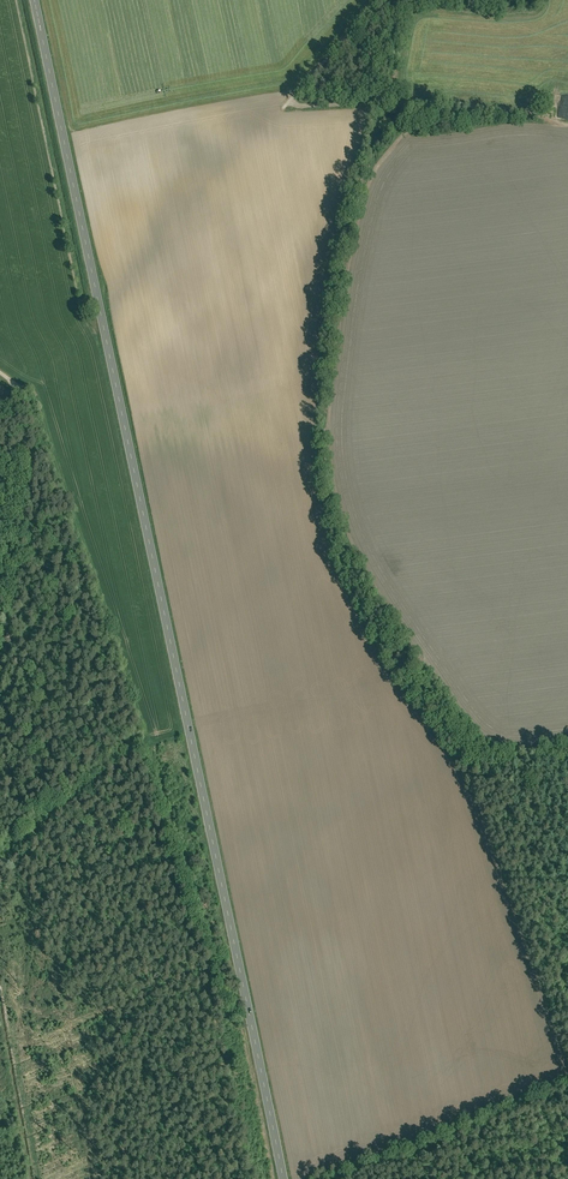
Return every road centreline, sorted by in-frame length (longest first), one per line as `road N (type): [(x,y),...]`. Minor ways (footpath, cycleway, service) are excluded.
road 1 (secondary): [(34,0),(283,1178)]
road 2 (track): [(437,104),(377,171),(359,224),(333,393),(335,482),(375,585),(475,738),(509,749),(567,742)]
road 3 (track): [(382,0),(291,103),(550,112),(567,125)]

